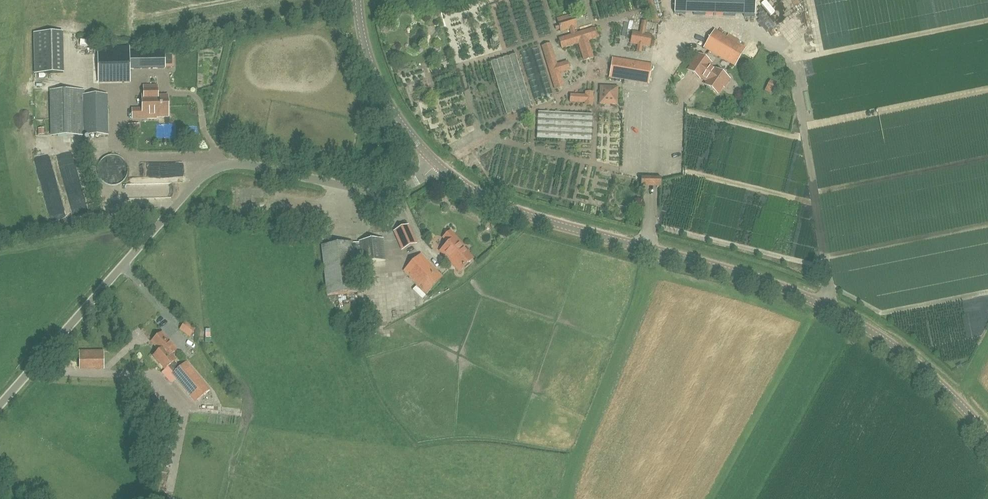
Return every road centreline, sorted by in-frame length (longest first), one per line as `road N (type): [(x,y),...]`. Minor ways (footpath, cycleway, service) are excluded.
road 1 (tertiary): [(987,436),(916,364),(823,306),(506,208),(437,165)]
road 2 (unclassified): [(0,406),(207,174),(249,165),(395,194),(437,165)]
road 3 (track): [(823,306),(831,282),(792,63)]
road 4 (tertiary): [(437,165),(376,79),(358,0)]

